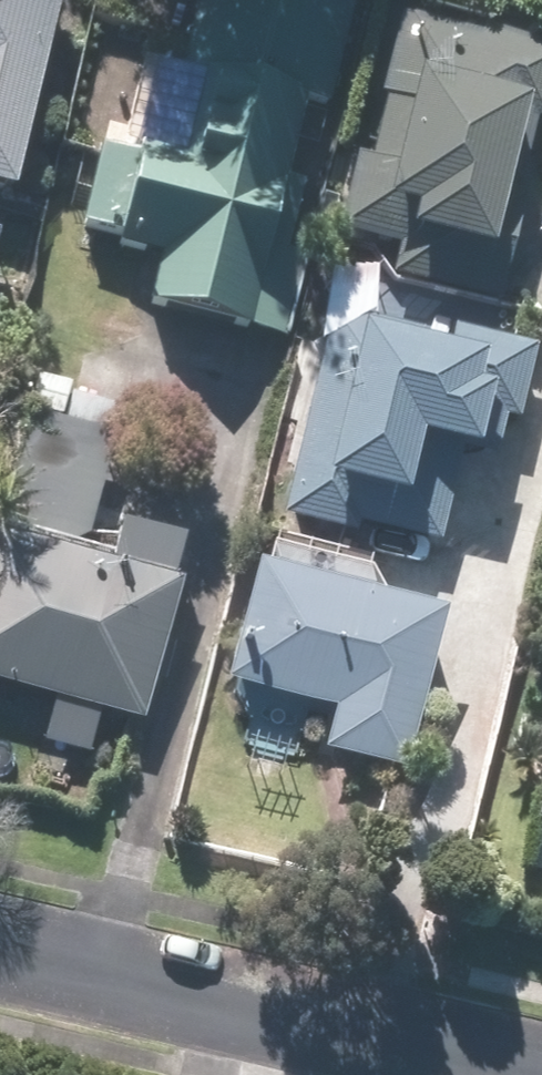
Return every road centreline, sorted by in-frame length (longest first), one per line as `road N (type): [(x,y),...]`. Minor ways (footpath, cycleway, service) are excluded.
road 1 (residential): [(508,1074),(0,956)]

